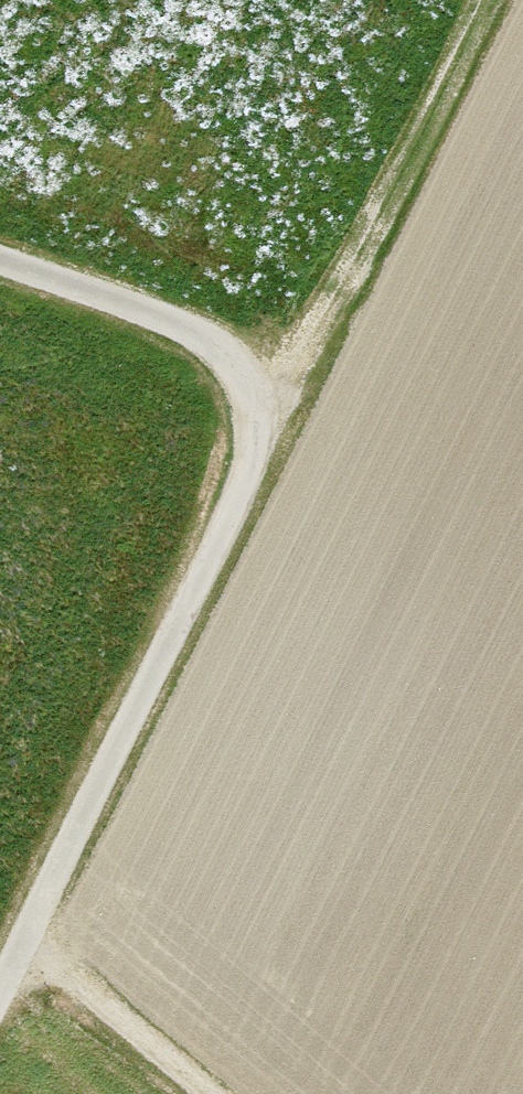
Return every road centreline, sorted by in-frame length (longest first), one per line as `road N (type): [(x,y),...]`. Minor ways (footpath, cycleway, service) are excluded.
road 1 (track): [(487,0),(239,501)]
road 2 (track): [(239,501),(24,934)]
road 3 (track): [(0,260),(215,345),(243,378),(254,423),(239,501)]
road 4 (track): [(24,934),(213,1093)]

